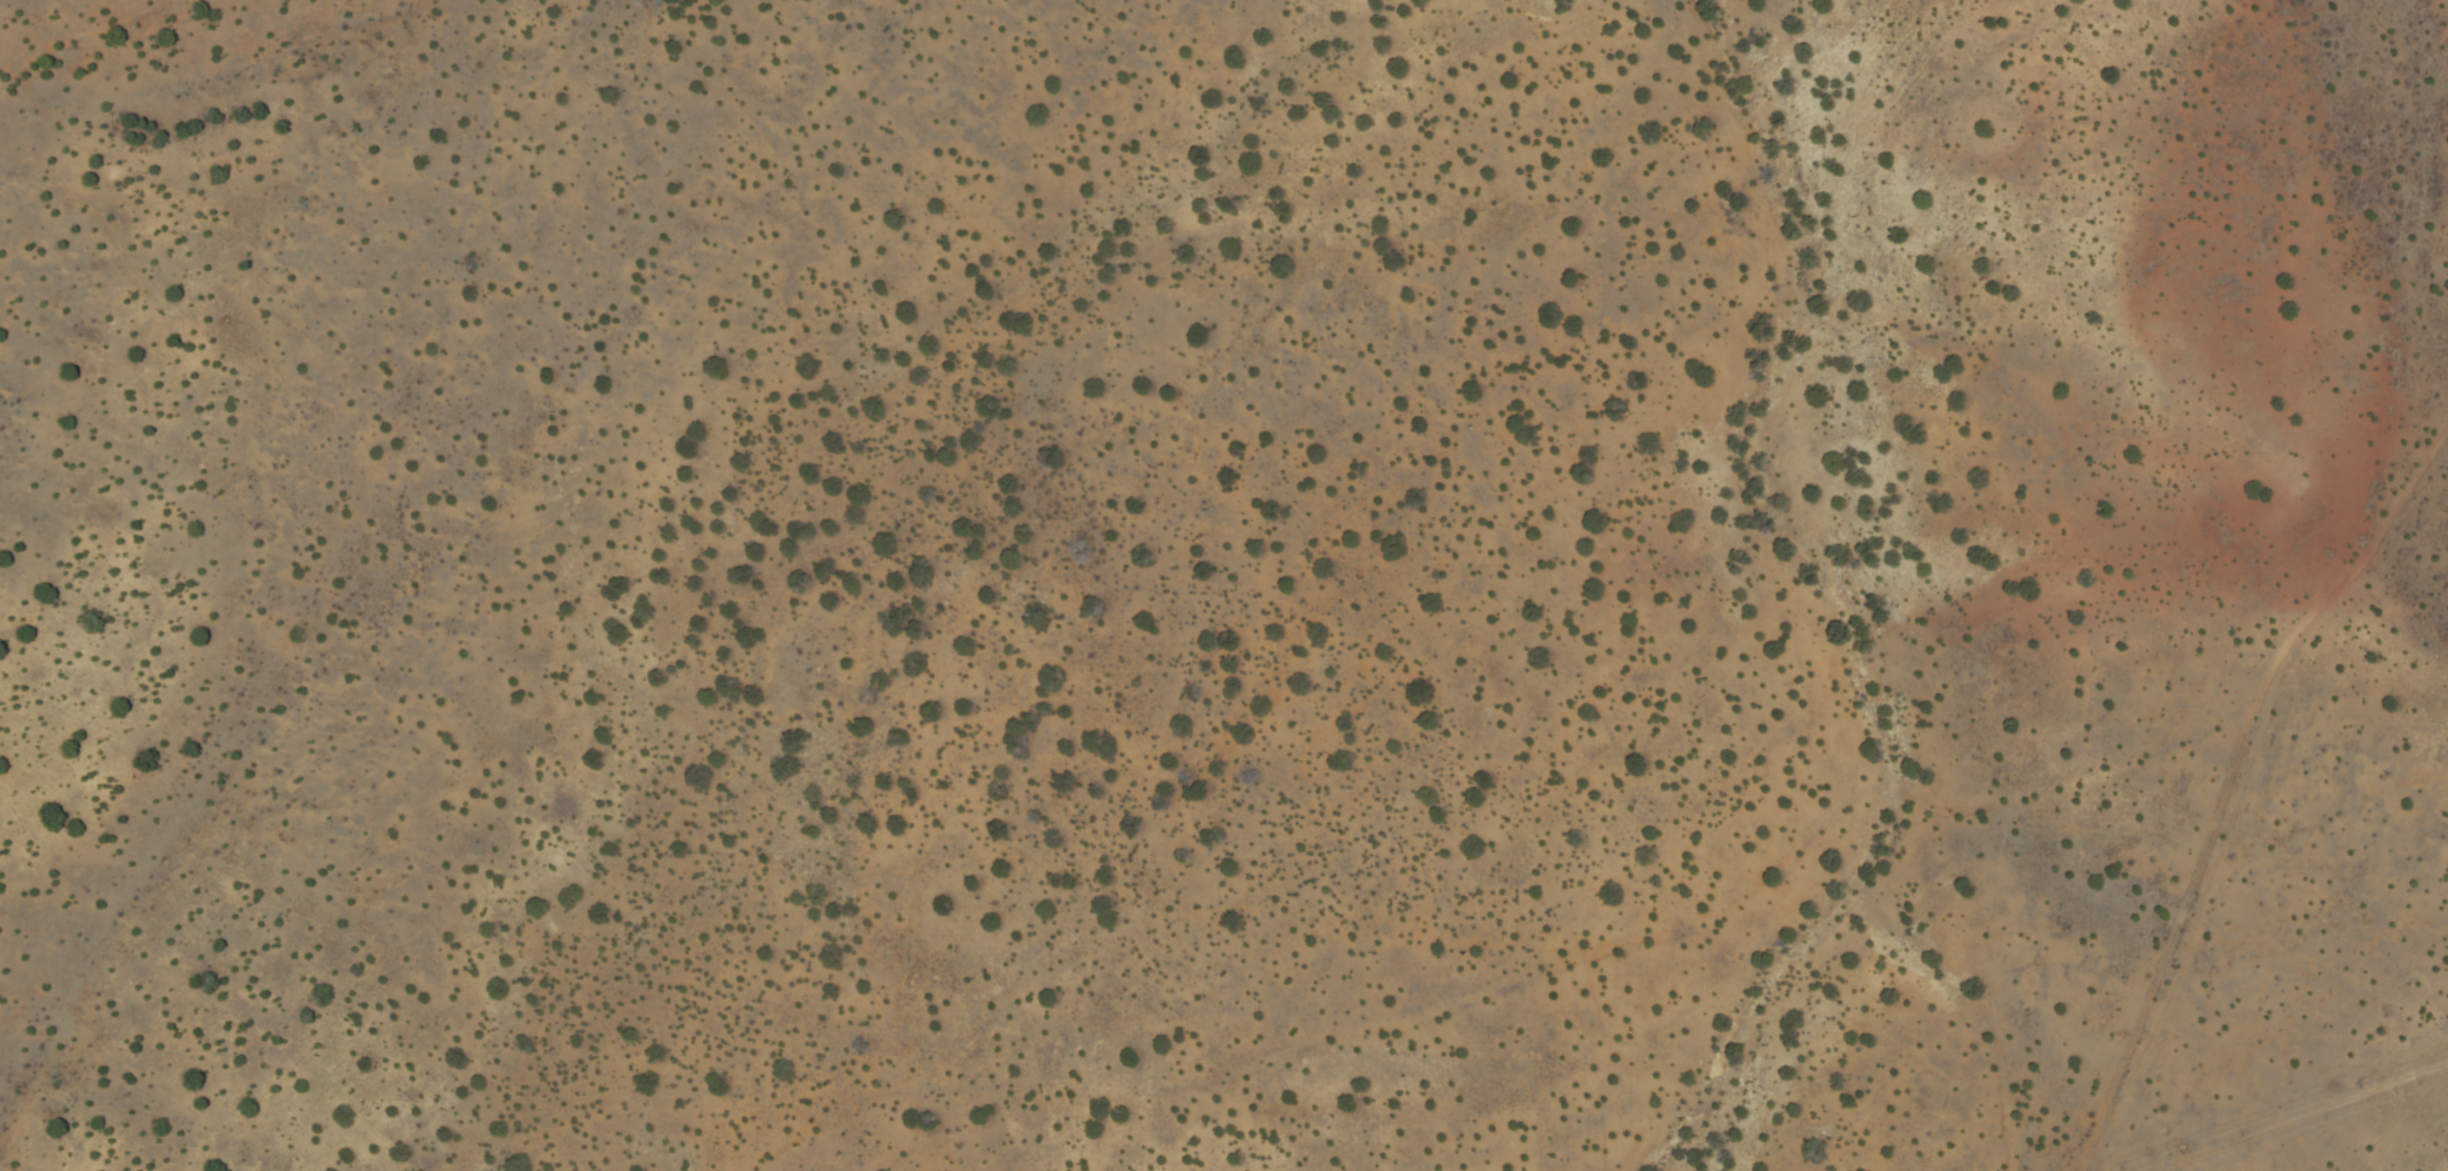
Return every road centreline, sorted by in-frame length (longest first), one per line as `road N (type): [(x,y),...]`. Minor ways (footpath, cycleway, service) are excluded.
road 1 (residential): [(2008,1170),(2147,970),(2368,439),(2447,319)]

